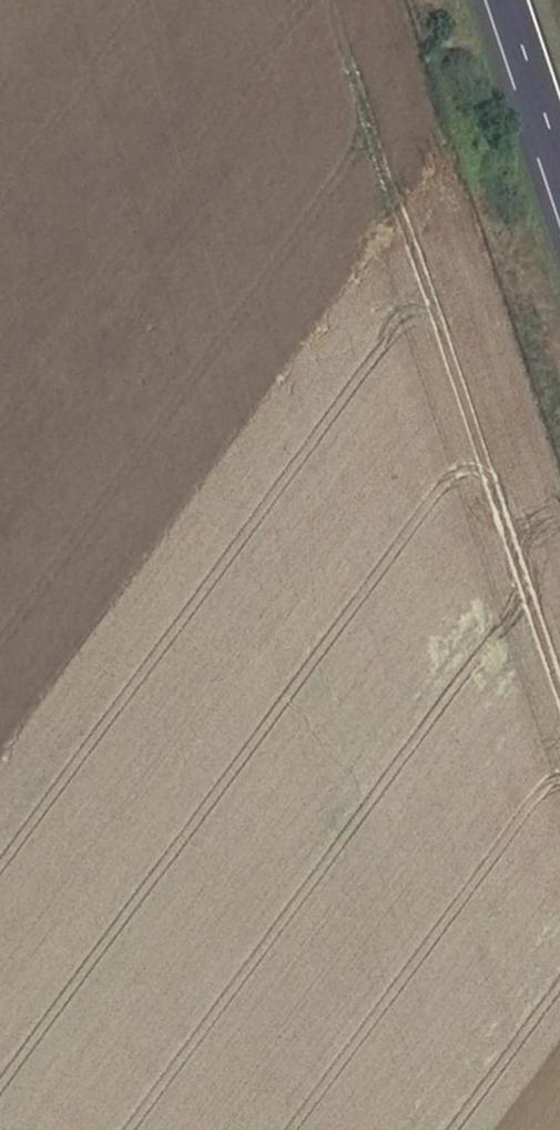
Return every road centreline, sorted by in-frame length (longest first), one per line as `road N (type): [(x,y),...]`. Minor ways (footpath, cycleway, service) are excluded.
road 1 (motorway): [(506,0),(559,163)]

